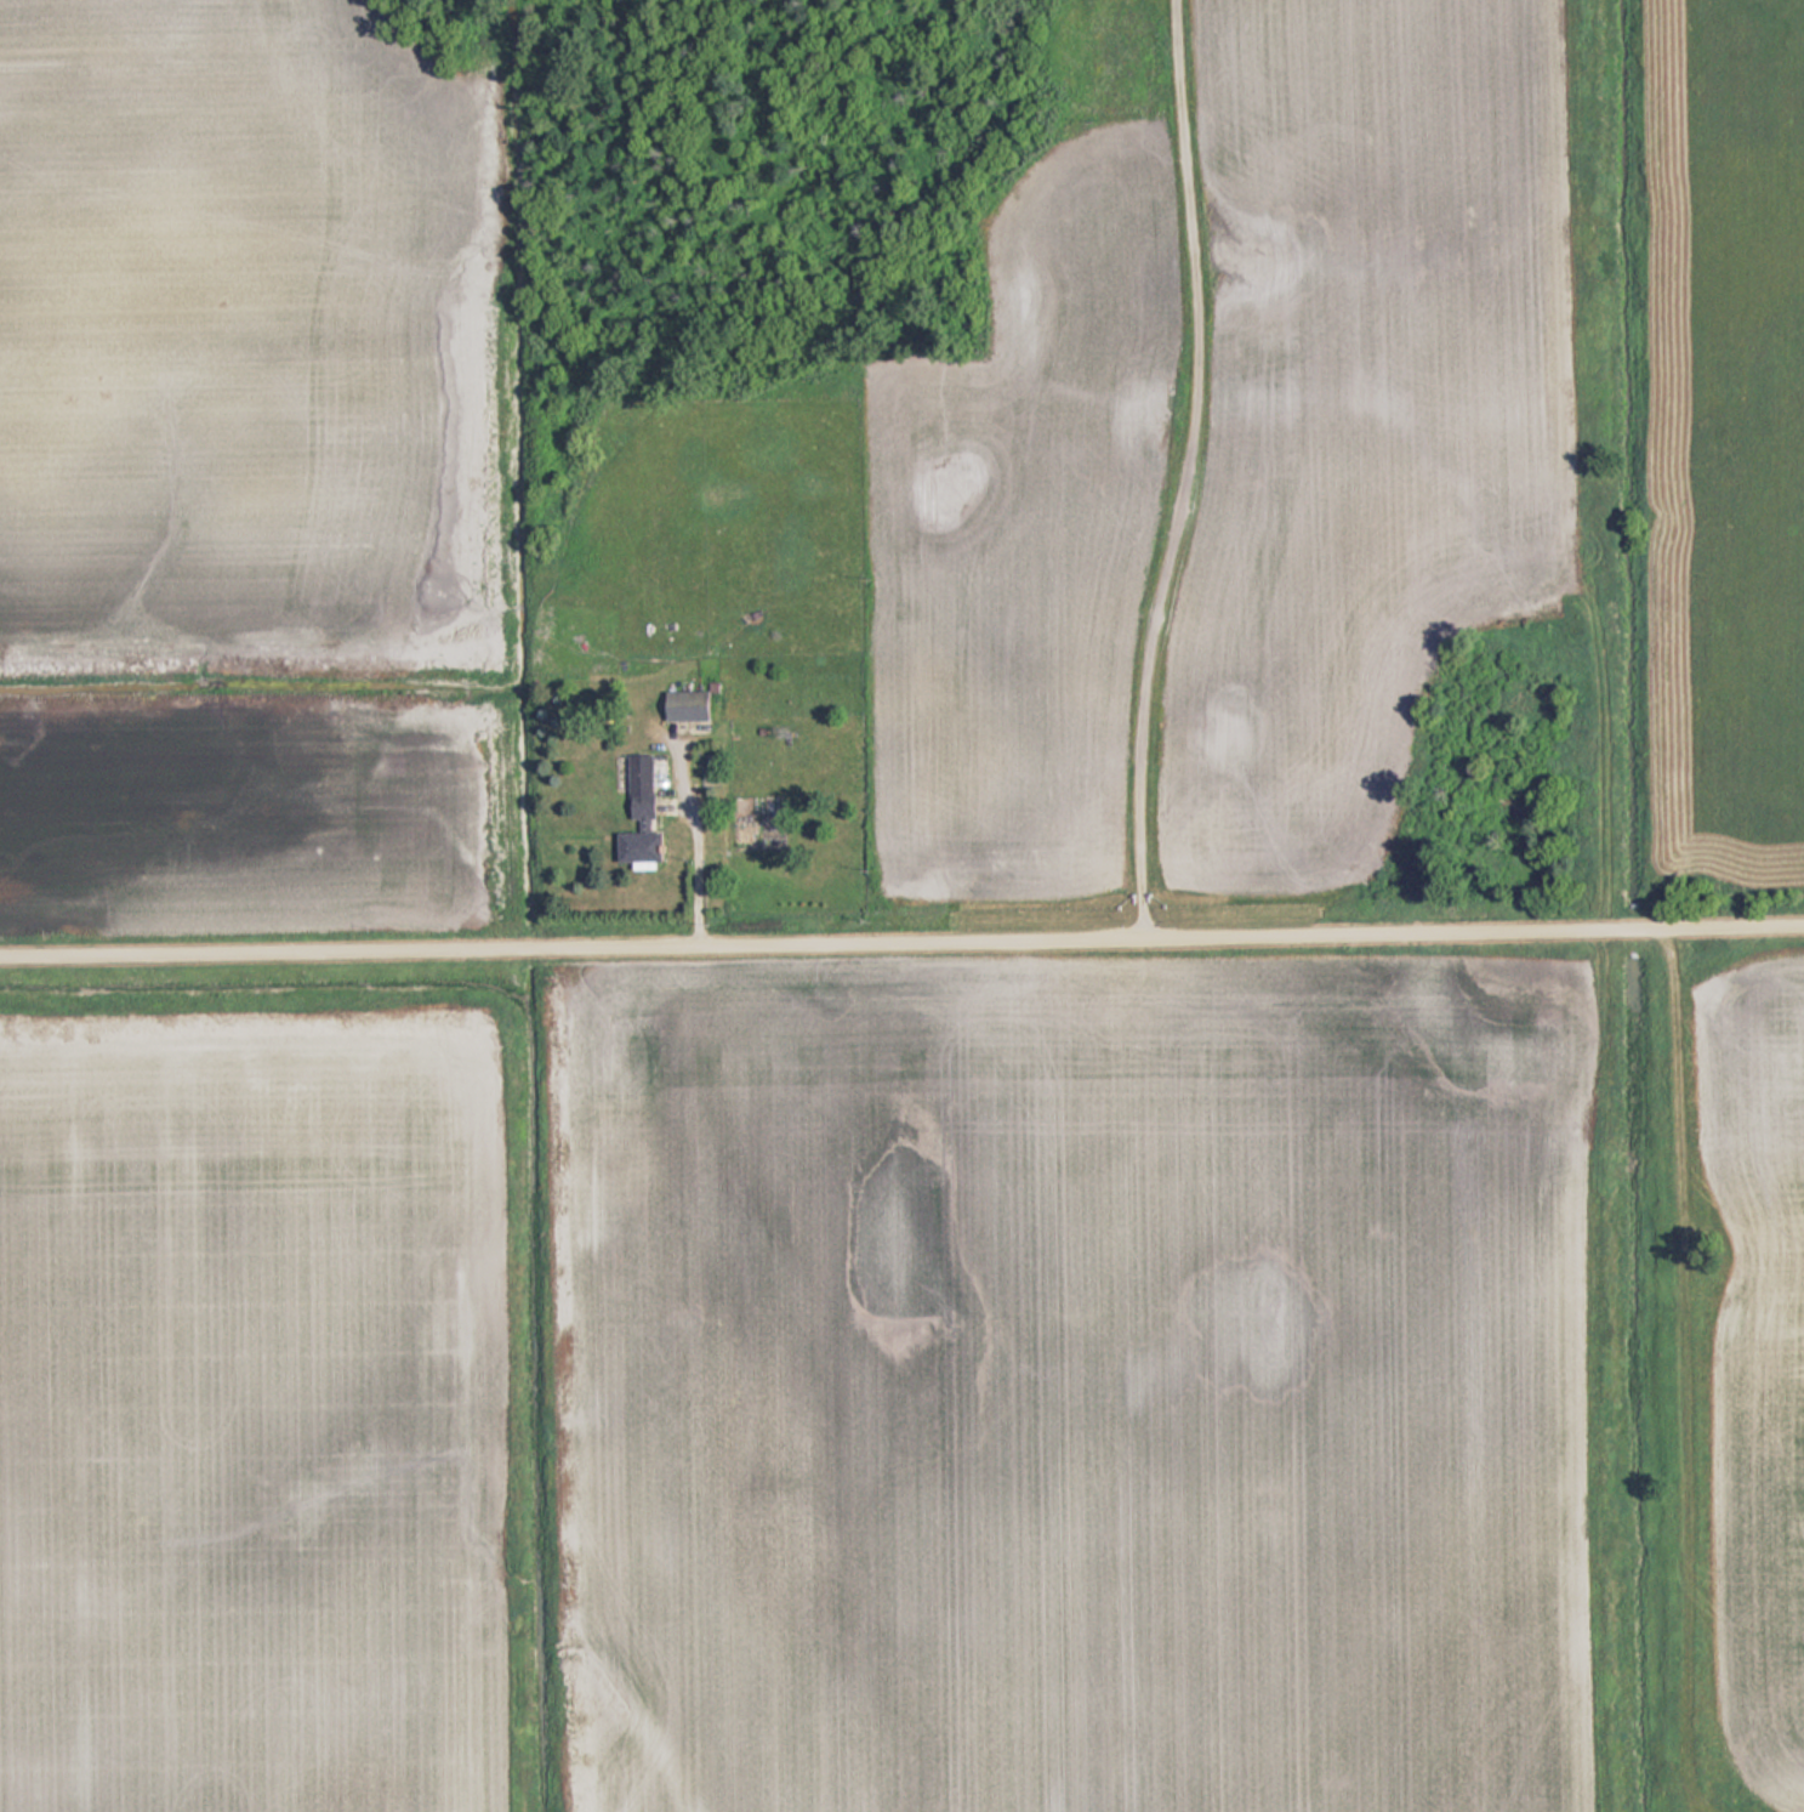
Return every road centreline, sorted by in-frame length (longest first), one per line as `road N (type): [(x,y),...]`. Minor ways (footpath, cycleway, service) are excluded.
road 1 (residential): [(0,958),(1803,929)]

